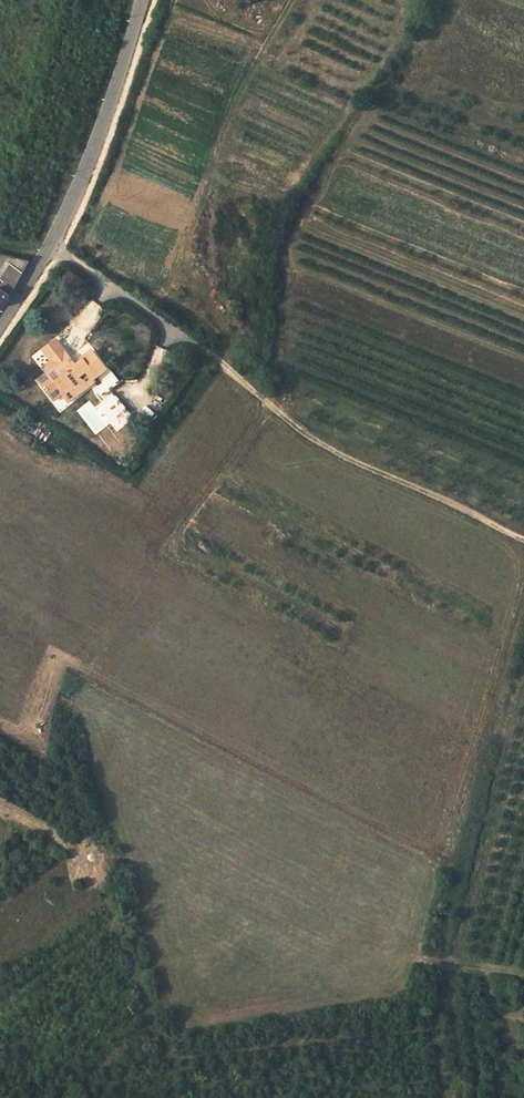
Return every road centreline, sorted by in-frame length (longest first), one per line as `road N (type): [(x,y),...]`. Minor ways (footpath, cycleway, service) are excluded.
road 1 (track): [(523,542),(321,449),(215,358),(61,249)]
road 2 (unclassified): [(0,320),(53,240),(144,0)]
road 3 (track): [(291,0),(198,159),(197,180),(215,224)]

